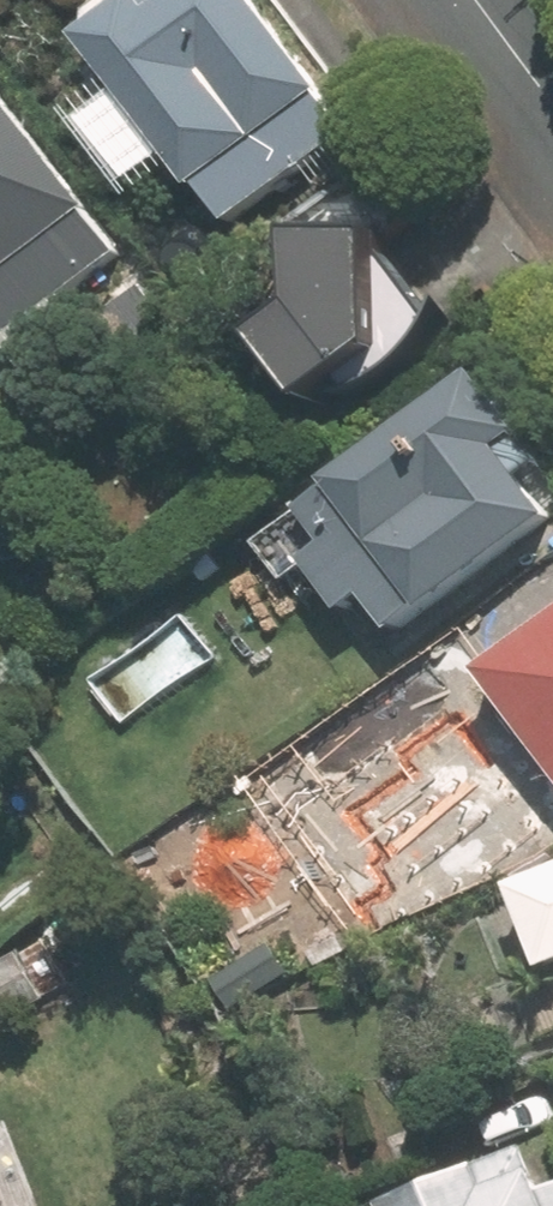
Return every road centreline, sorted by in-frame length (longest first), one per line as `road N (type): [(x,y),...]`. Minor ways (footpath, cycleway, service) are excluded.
road 1 (residential): [(552,103),(476,0)]

